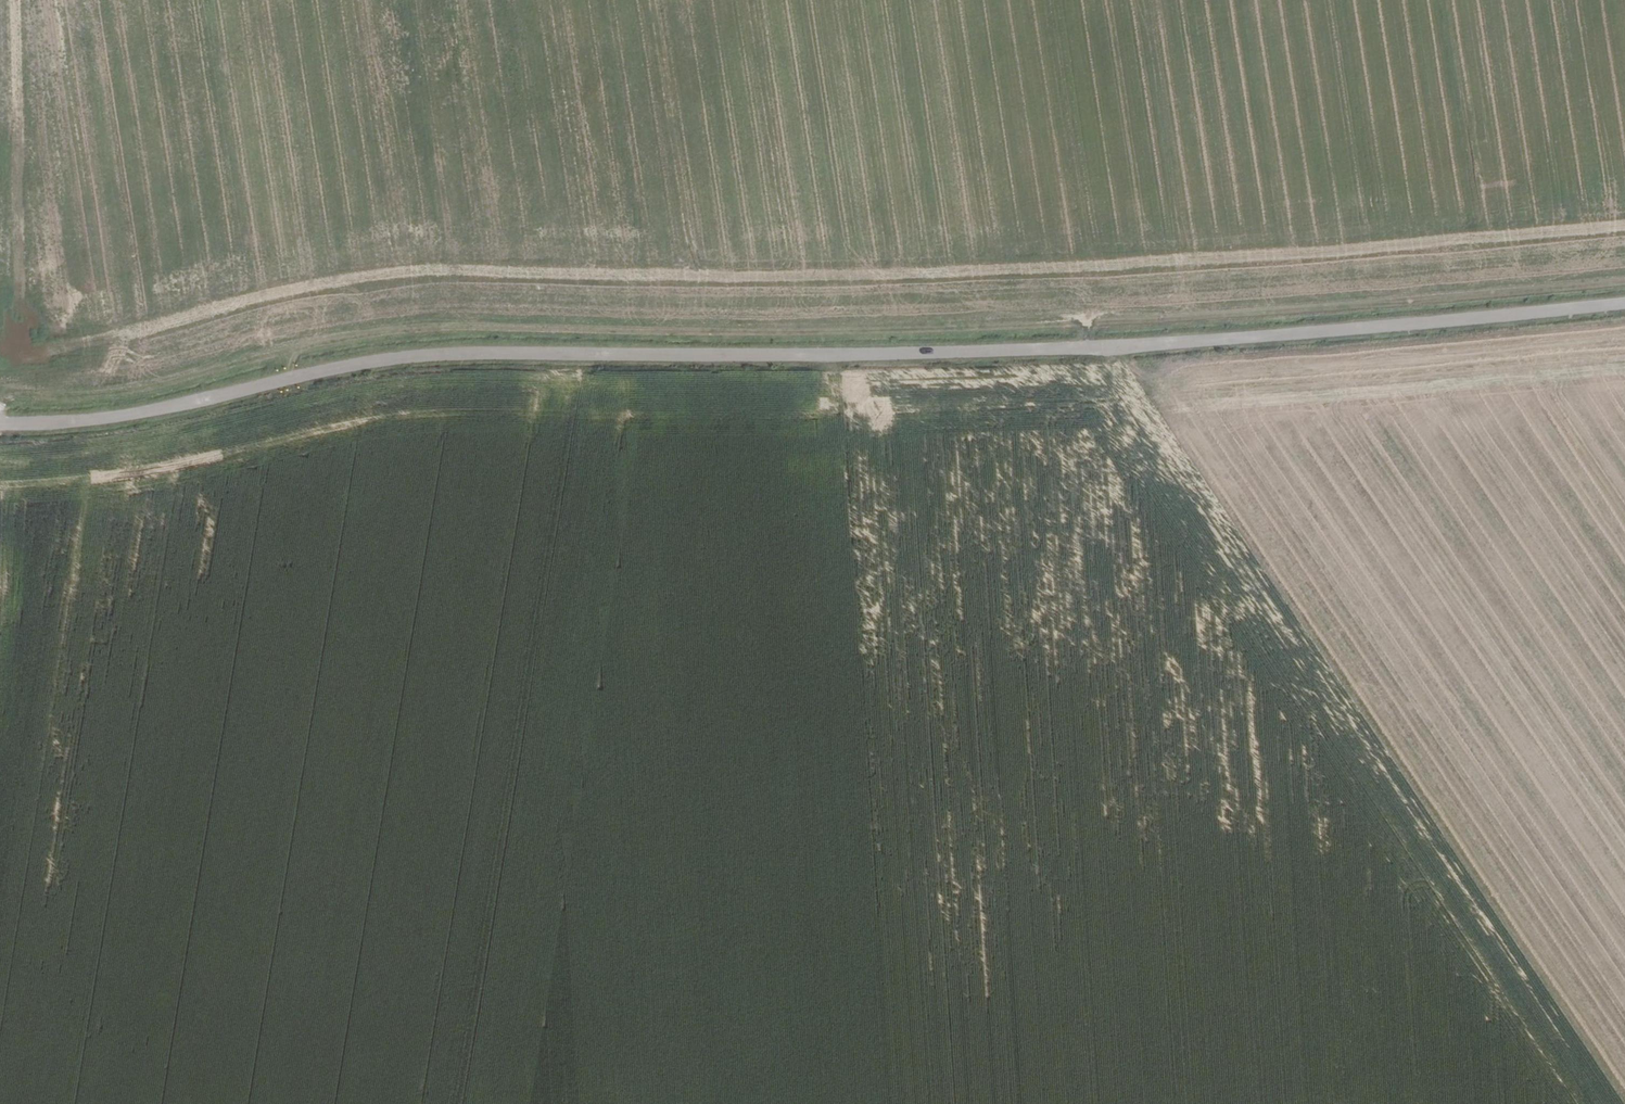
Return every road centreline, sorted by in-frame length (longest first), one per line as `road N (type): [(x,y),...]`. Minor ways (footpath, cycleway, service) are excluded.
road 1 (track): [(1624,305),(1091,352),(408,358),(123,419),(0,427)]

